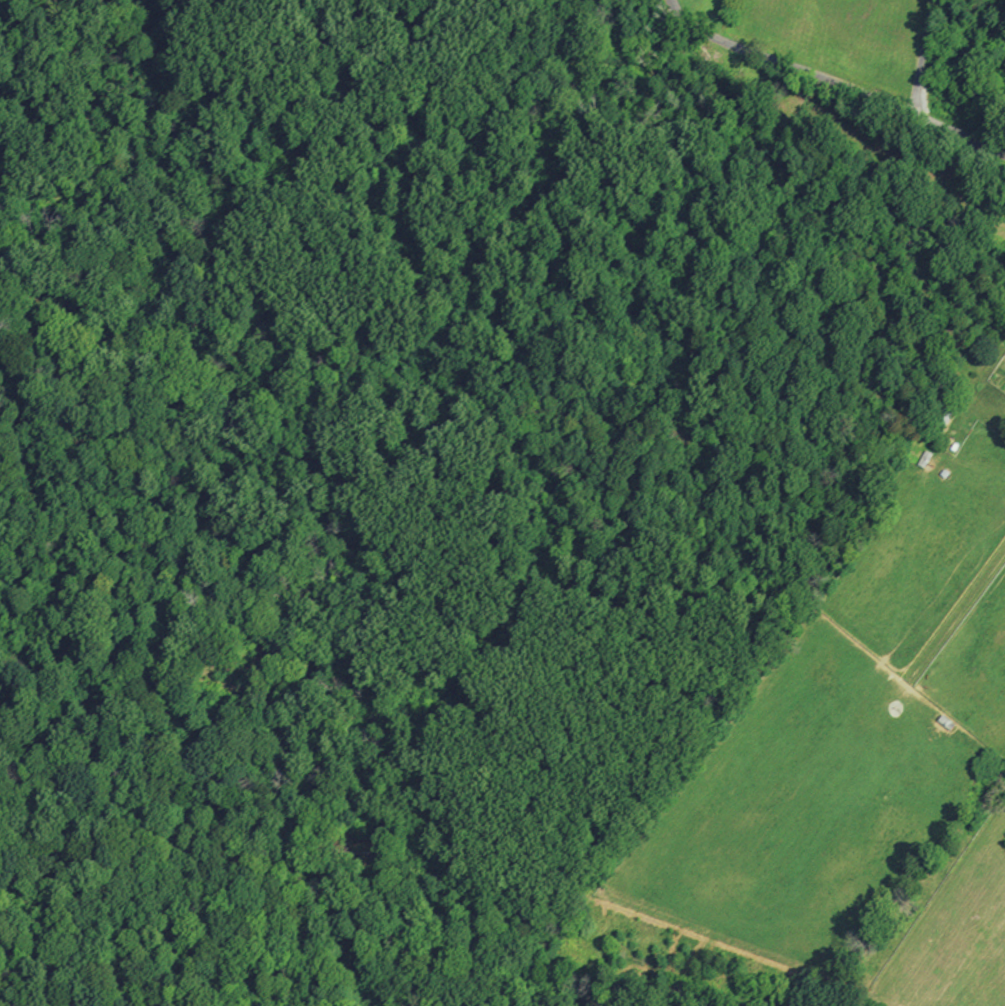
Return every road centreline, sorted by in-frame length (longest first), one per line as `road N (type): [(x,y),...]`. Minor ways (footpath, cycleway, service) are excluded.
road 1 (residential): [(1004,154),(720,42),(676,14),(670,0)]

